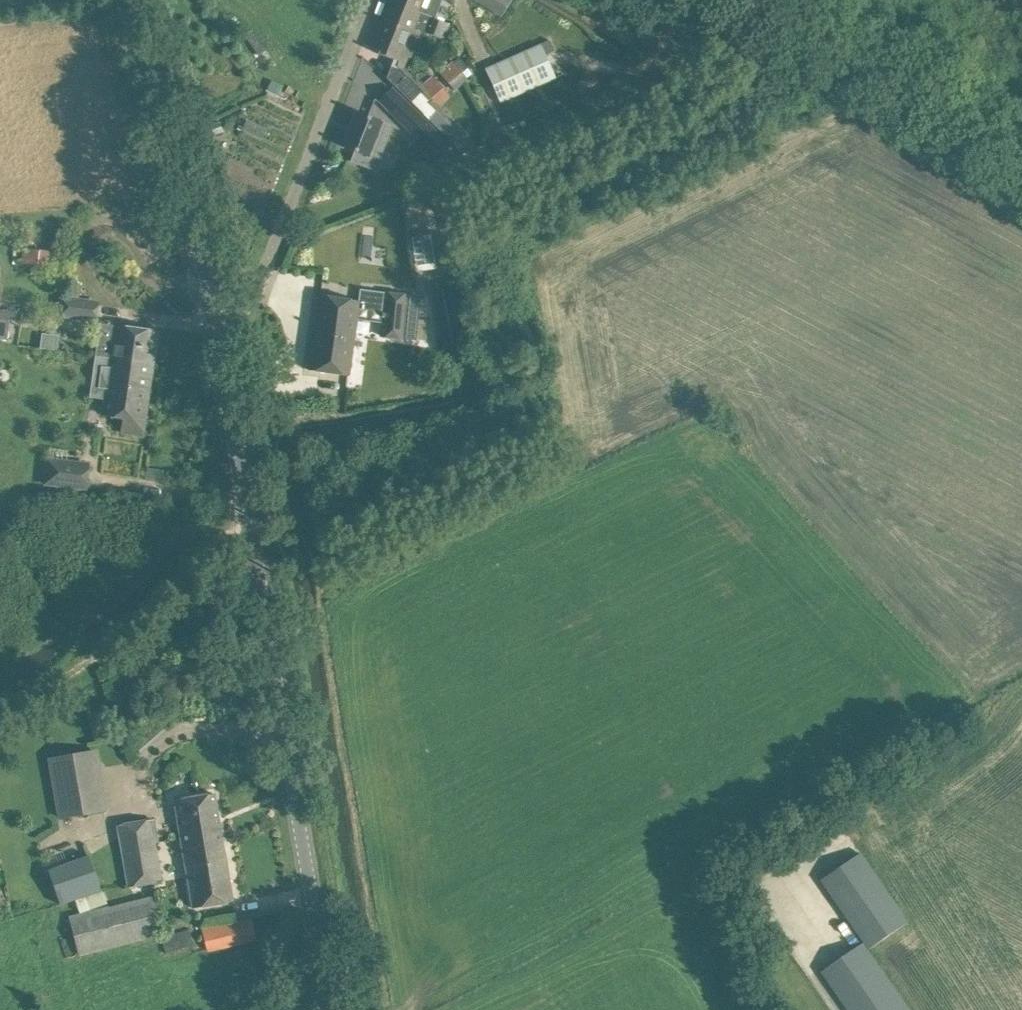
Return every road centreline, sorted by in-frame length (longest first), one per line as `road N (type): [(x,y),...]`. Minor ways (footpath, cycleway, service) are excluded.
road 1 (tertiary): [(330,1009),(277,731),(218,324),(125,0)]
road 2 (track): [(244,511),(139,628),(86,672),(0,707)]
road 3 (unclassified): [(1021,160),(749,0)]
road 4 (unclassified): [(293,197),(368,0)]

